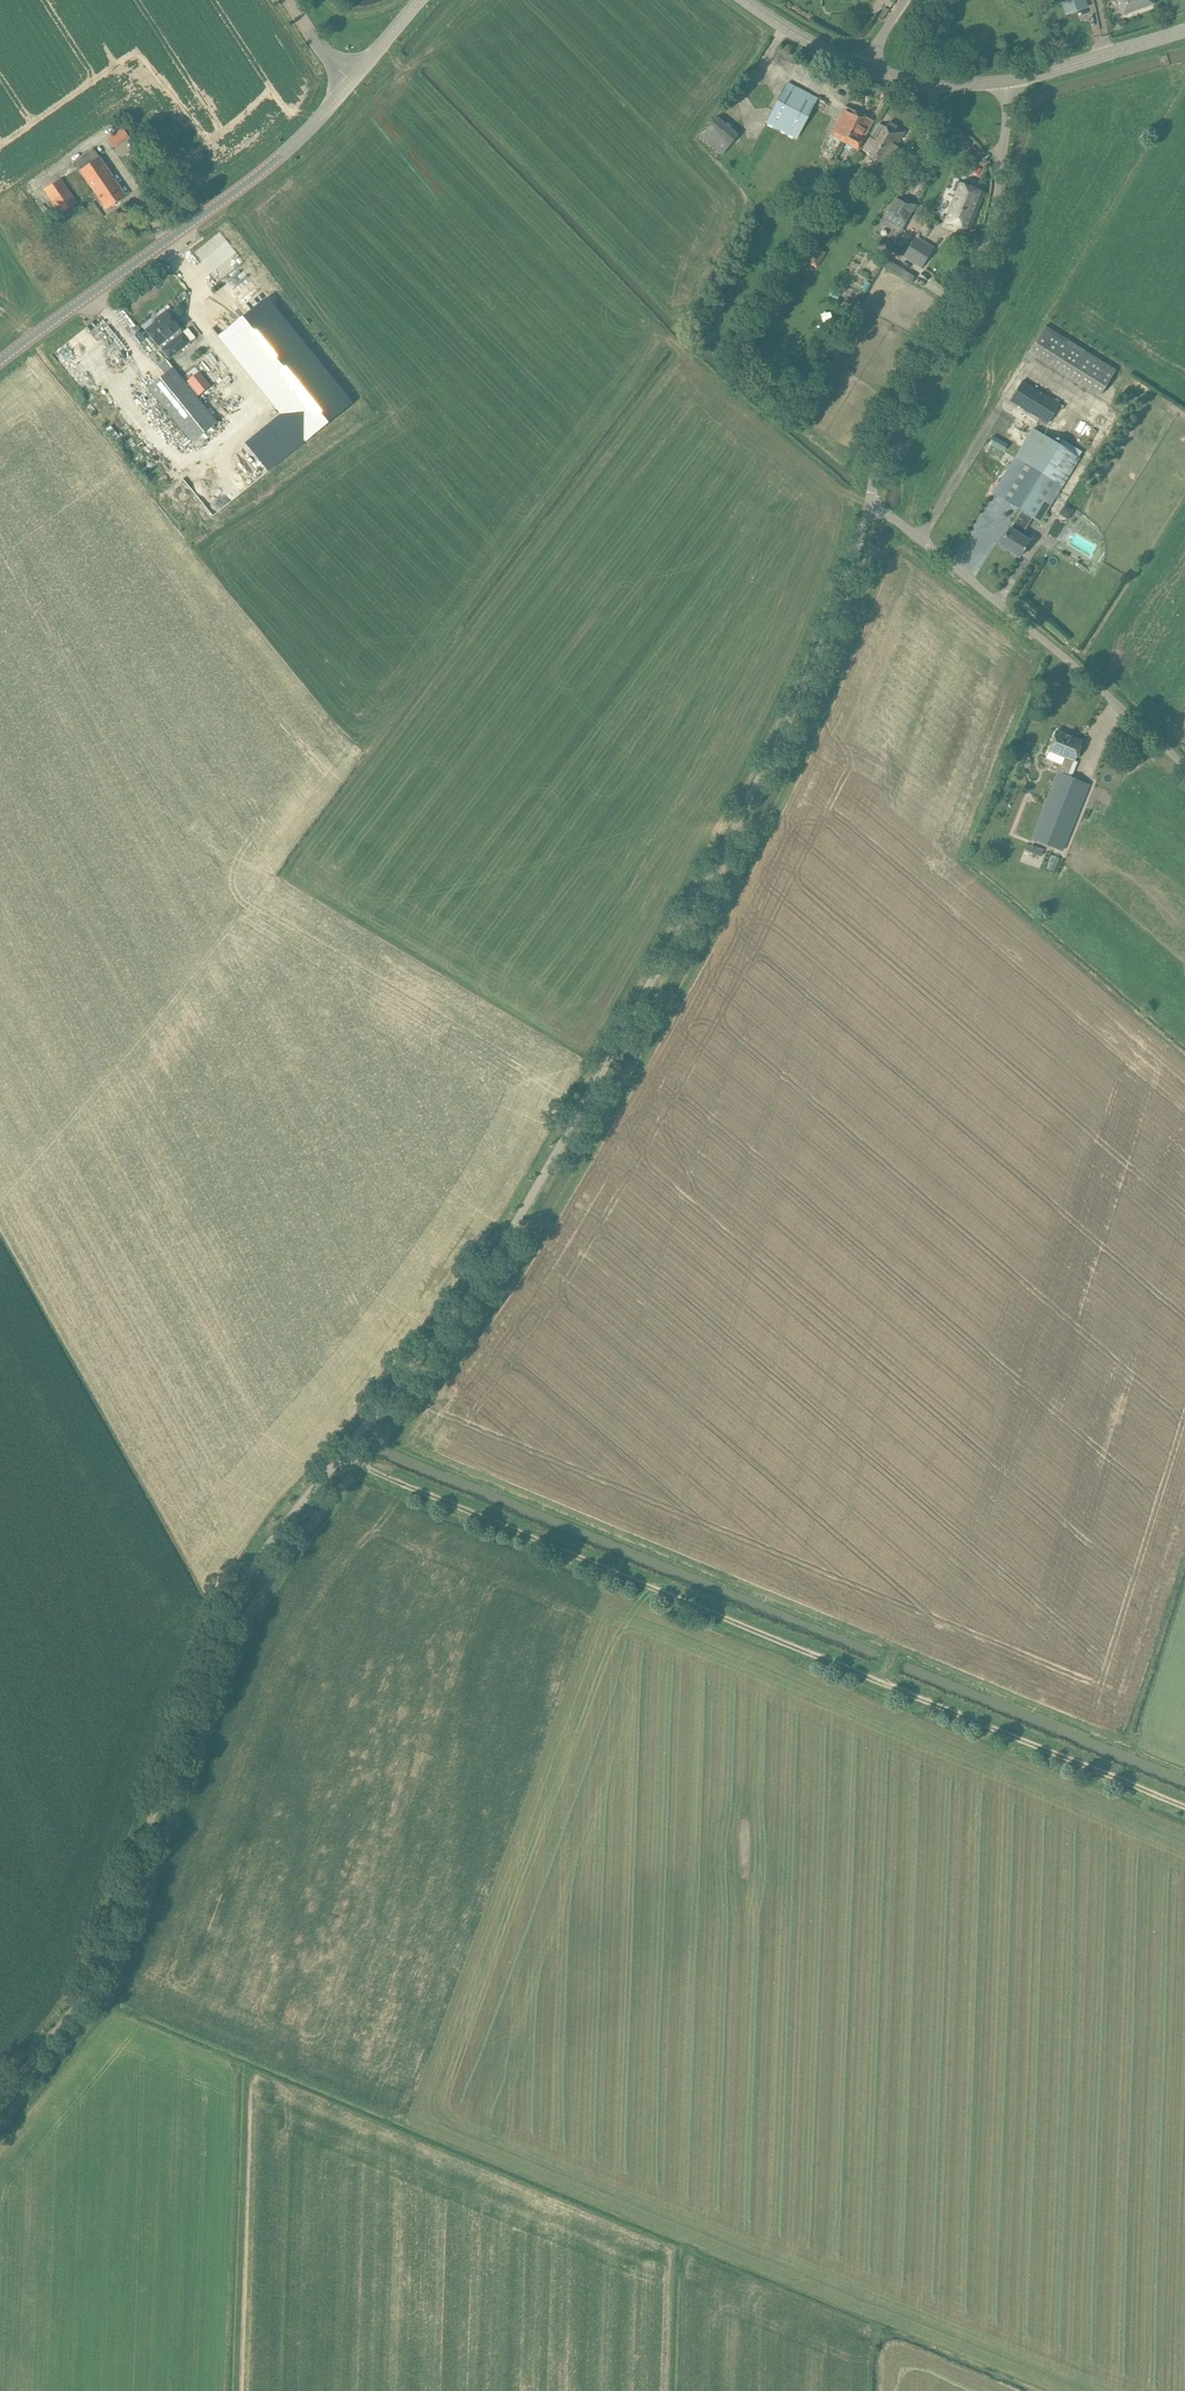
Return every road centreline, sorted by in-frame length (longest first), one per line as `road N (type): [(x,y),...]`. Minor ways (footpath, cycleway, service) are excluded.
road 1 (unclassified): [(0,2095),(75,2012),(249,1578),(298,1506),(453,1325),(687,922),(808,685),(870,503)]
road 2 (track): [(345,1453),(383,1478),(1184,1809)]
road 3 (secondary): [(0,362),(252,179),(352,81)]
road 4 (unclassified): [(870,503),(918,371),(997,216),(1009,82)]
road 5 (unclassified): [(1184,757),(870,503)]
road 6 (secondary): [(1184,31),(1009,82)]
road 7 (secondary): [(748,0),(809,42),(878,71)]
road 8 (secondary): [(878,71),(935,84),(1009,82)]

